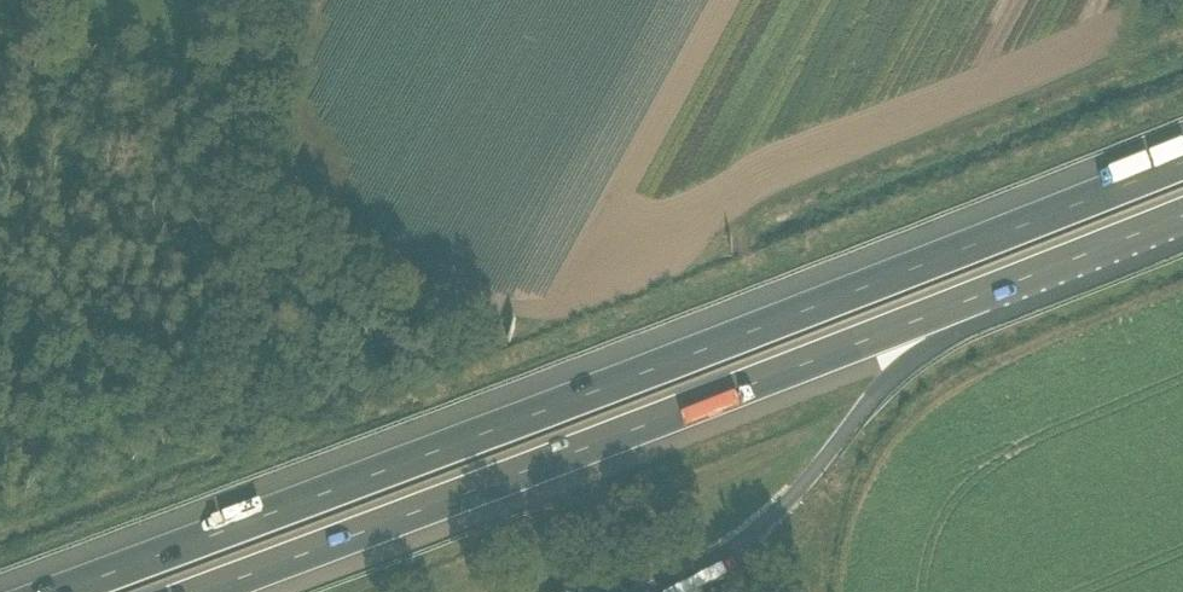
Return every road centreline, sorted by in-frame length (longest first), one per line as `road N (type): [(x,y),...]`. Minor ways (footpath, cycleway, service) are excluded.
road 1 (motorway): [(1182,161),(55,591)]
road 2 (motorway): [(199,591),(1012,286)]
road 3 (track): [(297,0),(279,60),(232,457),(0,546)]
road 4 (motorway): [(809,482),(867,406),(1012,286)]
road 5 (motorway): [(1012,286),(1182,215)]

